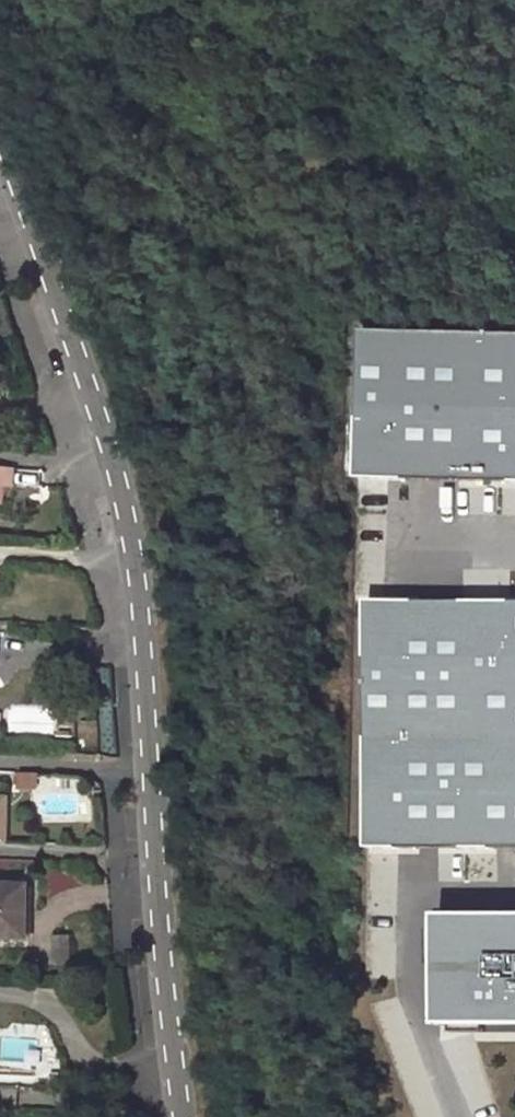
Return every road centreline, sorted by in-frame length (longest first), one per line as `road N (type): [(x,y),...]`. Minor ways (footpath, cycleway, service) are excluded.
road 1 (residential): [(0,135),(107,452),(133,561)]
road 2 (residential): [(154,868),(180,1116)]
road 3 (residential): [(133,561),(152,773)]
road 4 (residential): [(154,868),(0,861)]
road 5 (residential): [(152,773),(0,762)]
road 6 (residential): [(133,561),(0,552)]

